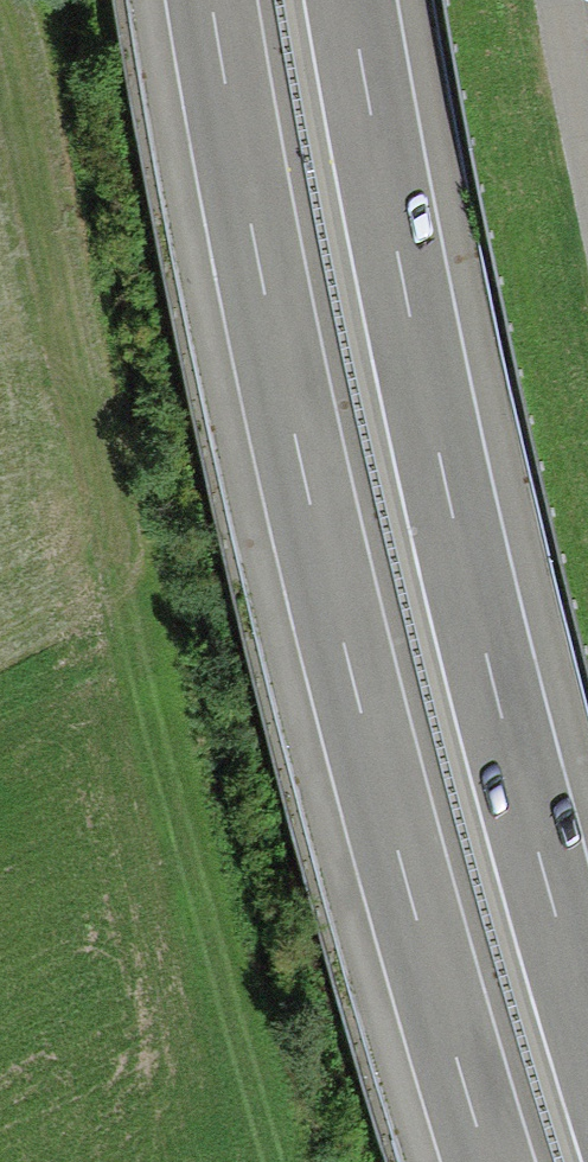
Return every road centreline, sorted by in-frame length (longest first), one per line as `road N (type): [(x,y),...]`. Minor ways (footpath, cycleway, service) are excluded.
road 1 (motorway): [(214,0),(307,499),(491,1161)]
road 2 (motorway): [(587,1024),(439,461),(352,0)]

